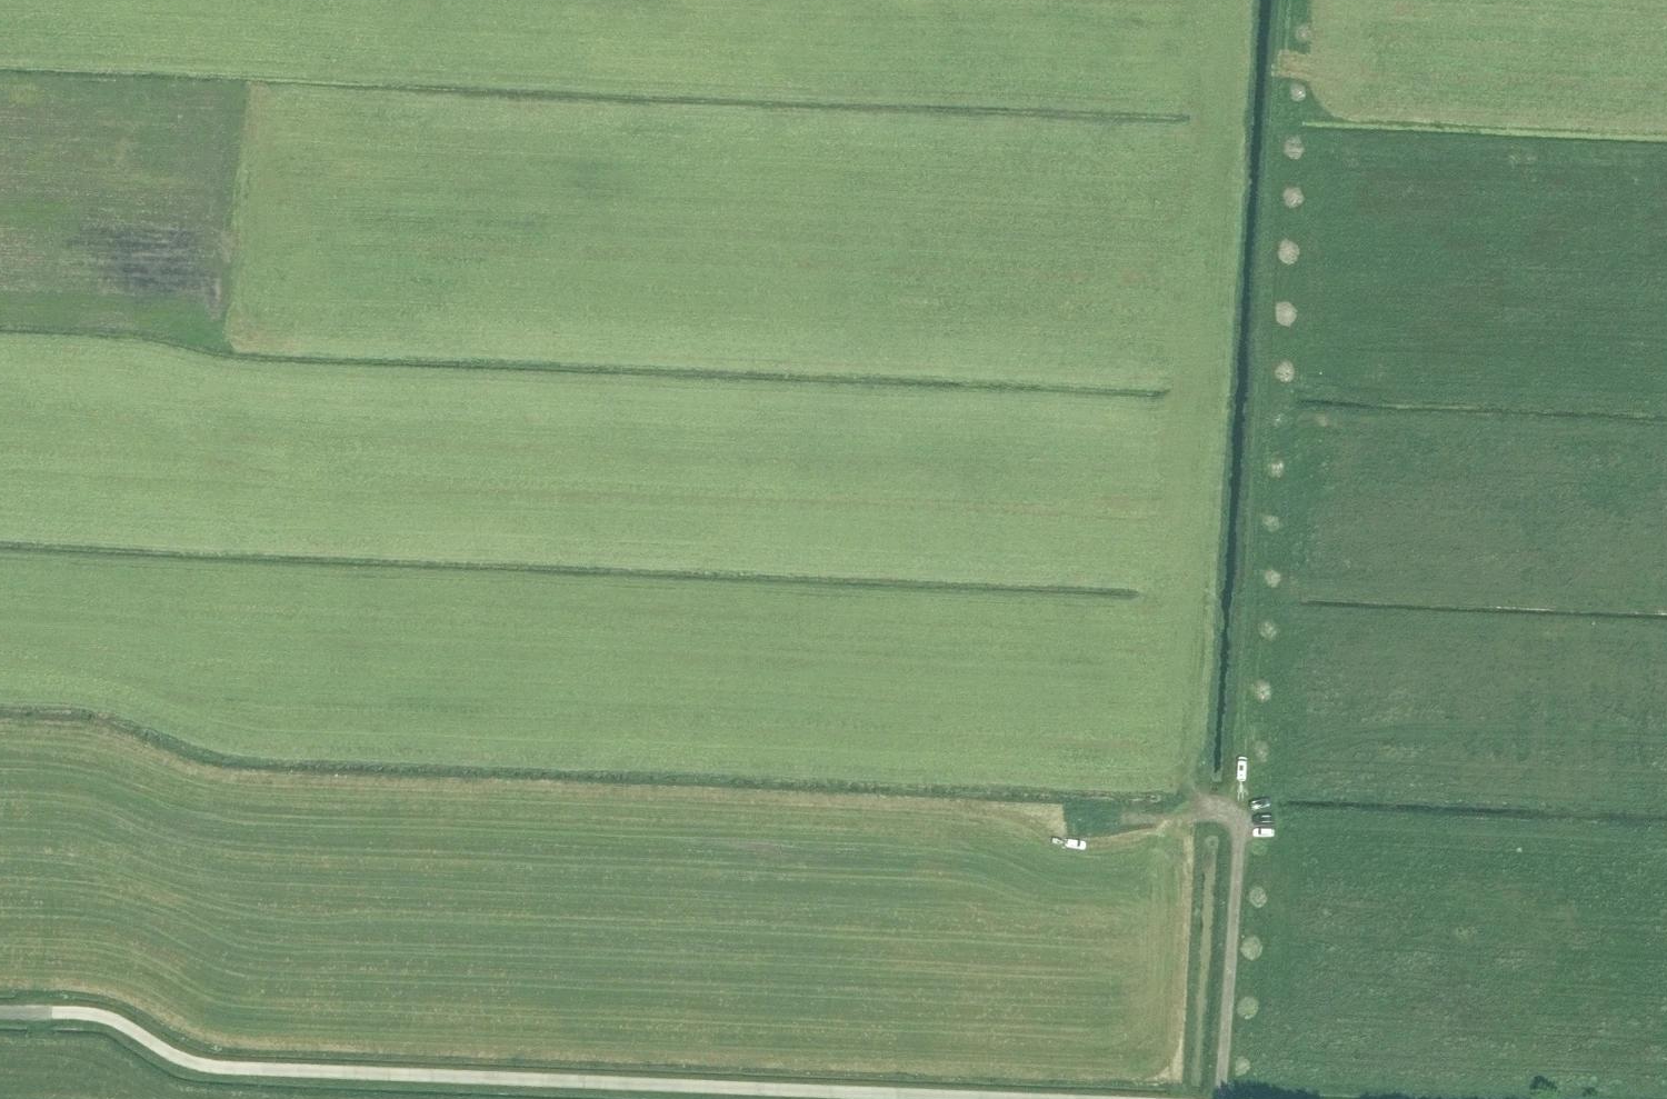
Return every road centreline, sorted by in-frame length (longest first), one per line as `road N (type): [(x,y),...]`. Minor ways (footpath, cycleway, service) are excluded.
road 1 (unclassified): [(1218,1098),(1236,845)]

